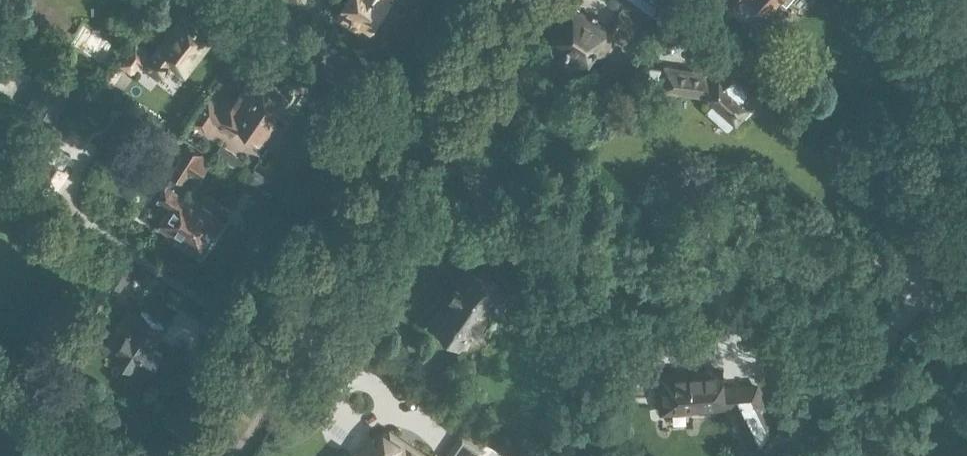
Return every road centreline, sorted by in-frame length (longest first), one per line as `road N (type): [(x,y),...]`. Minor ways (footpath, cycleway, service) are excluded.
road 1 (track): [(451,132),(487,215),(530,251),(619,267),(966,261)]
road 2 (secondary): [(198,455),(426,113)]
road 3 (residential): [(426,113),(346,68),(255,0)]
road 4 (secondary): [(426,113),(503,0)]

